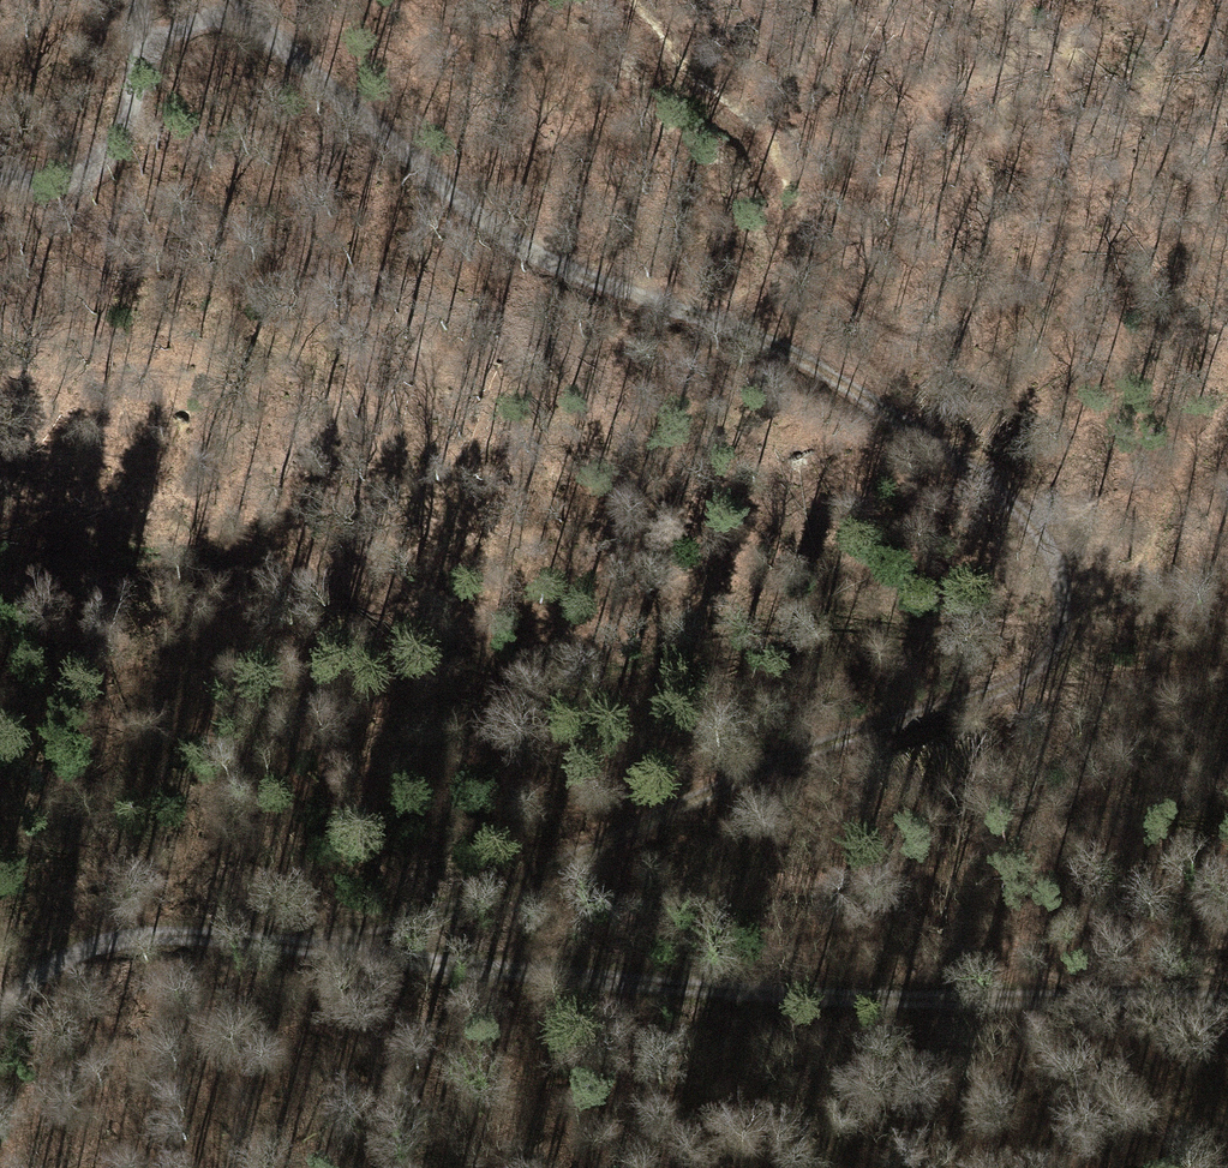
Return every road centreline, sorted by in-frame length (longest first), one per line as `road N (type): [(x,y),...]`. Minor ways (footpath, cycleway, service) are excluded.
road 1 (track): [(387,947),(837,741),(1047,666),(1068,609),(1069,567),(1032,515),(932,438),(743,331),(529,249),(234,0)]
road 2 (track): [(1227,1000),(1054,1005),(669,984),(157,926),(47,964),(0,1008)]
road 3 (track): [(743,331),(785,278),(793,206),(753,136),(620,0)]
road 4 (track): [(134,0),(123,139),(90,176),(28,186),(0,175)]
road 5 (track): [(129,60),(175,23),(239,11)]

